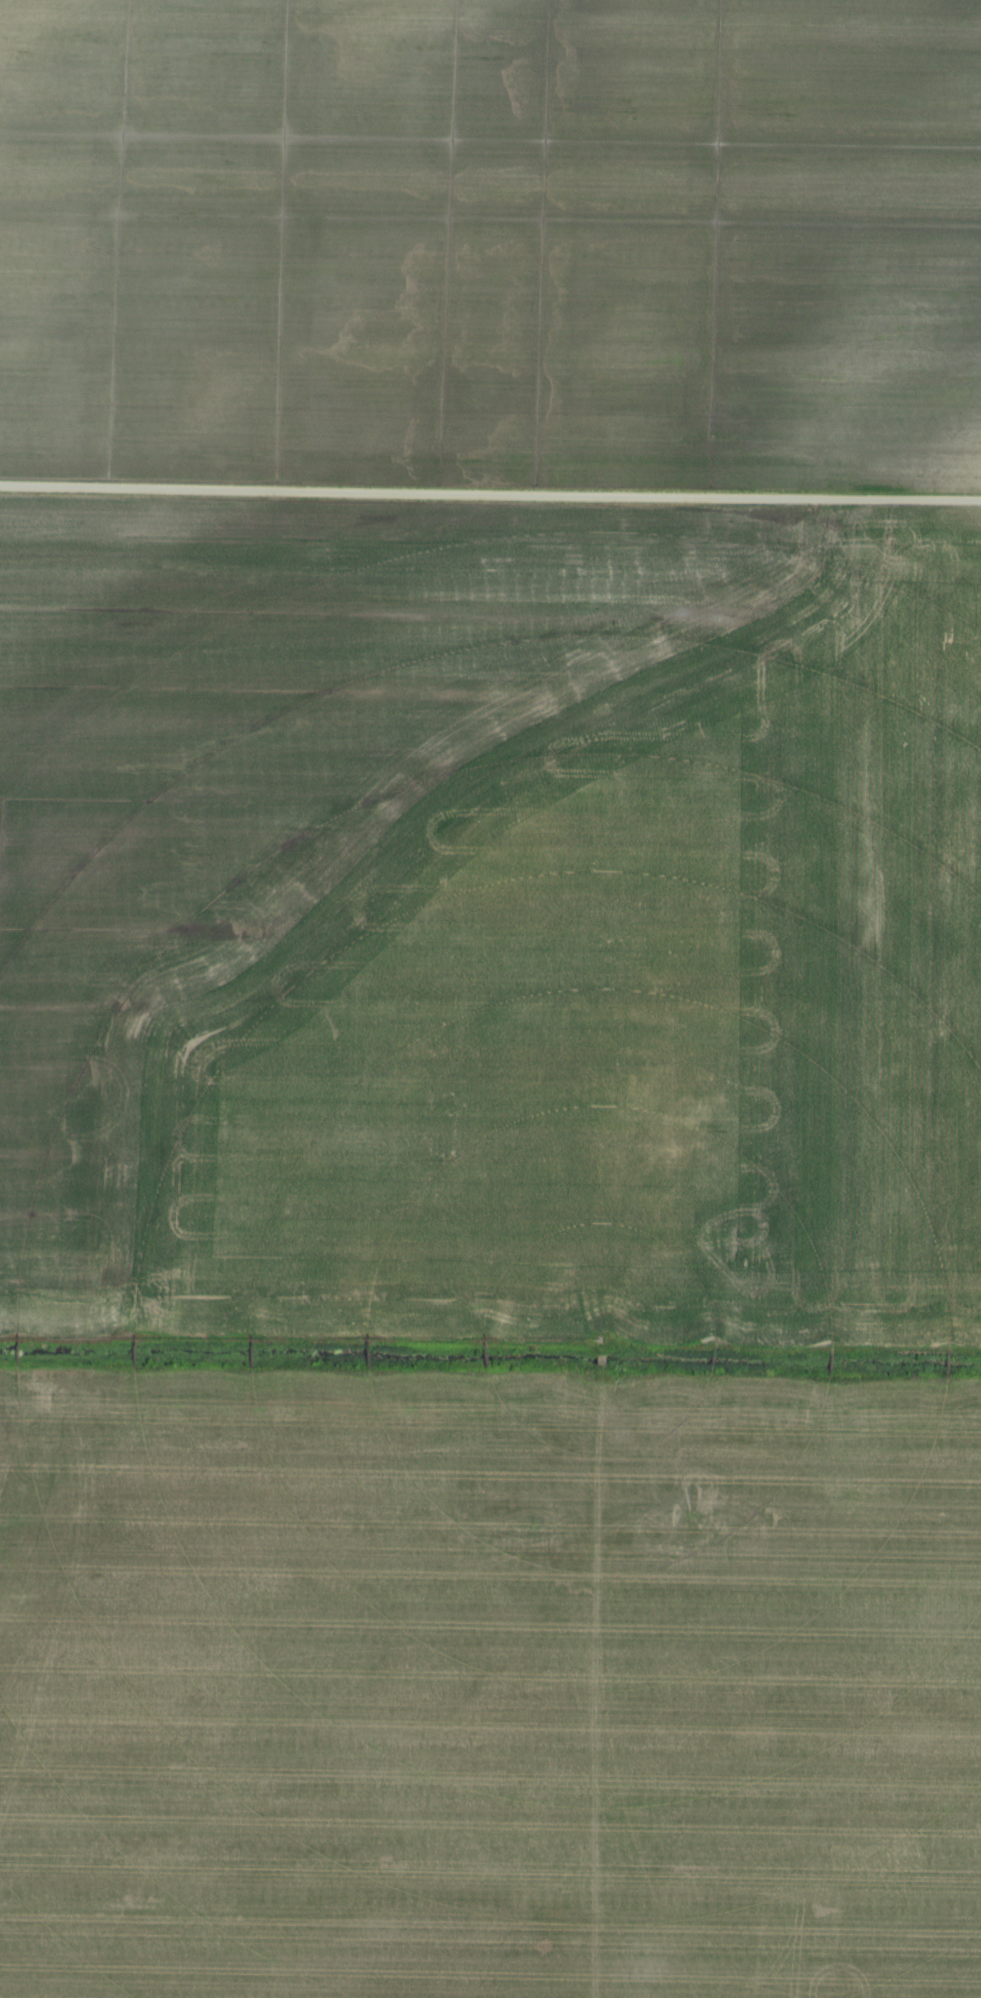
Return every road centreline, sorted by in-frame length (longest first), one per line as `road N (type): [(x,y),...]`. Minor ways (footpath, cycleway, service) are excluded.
road 1 (residential): [(980,502),(0,488)]

